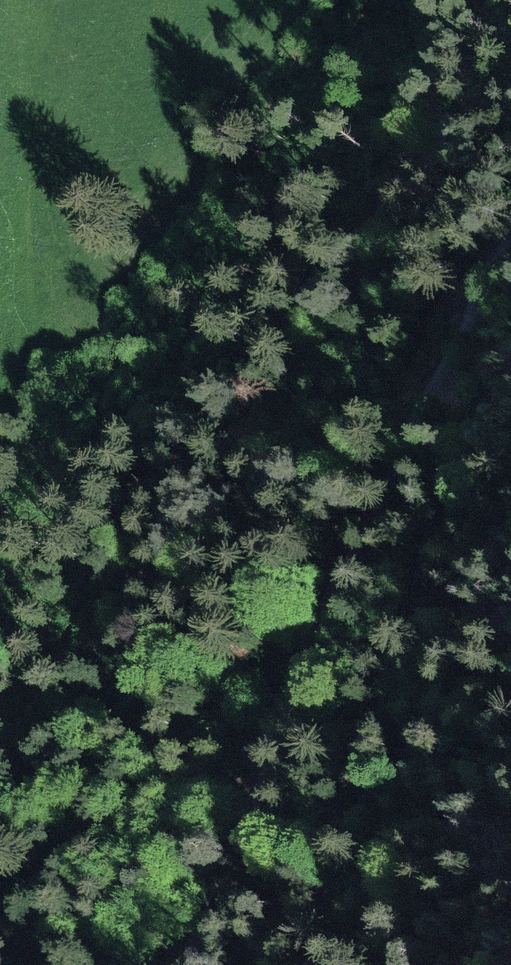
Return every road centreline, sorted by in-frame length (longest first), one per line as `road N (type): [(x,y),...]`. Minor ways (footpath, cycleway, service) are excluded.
road 1 (track): [(0,736),(28,713),(116,544),(181,448),(302,313),(412,168),(486,88),(510,82)]
road 2 (track): [(198,964),(201,901),(341,565),(493,261),(510,249)]

